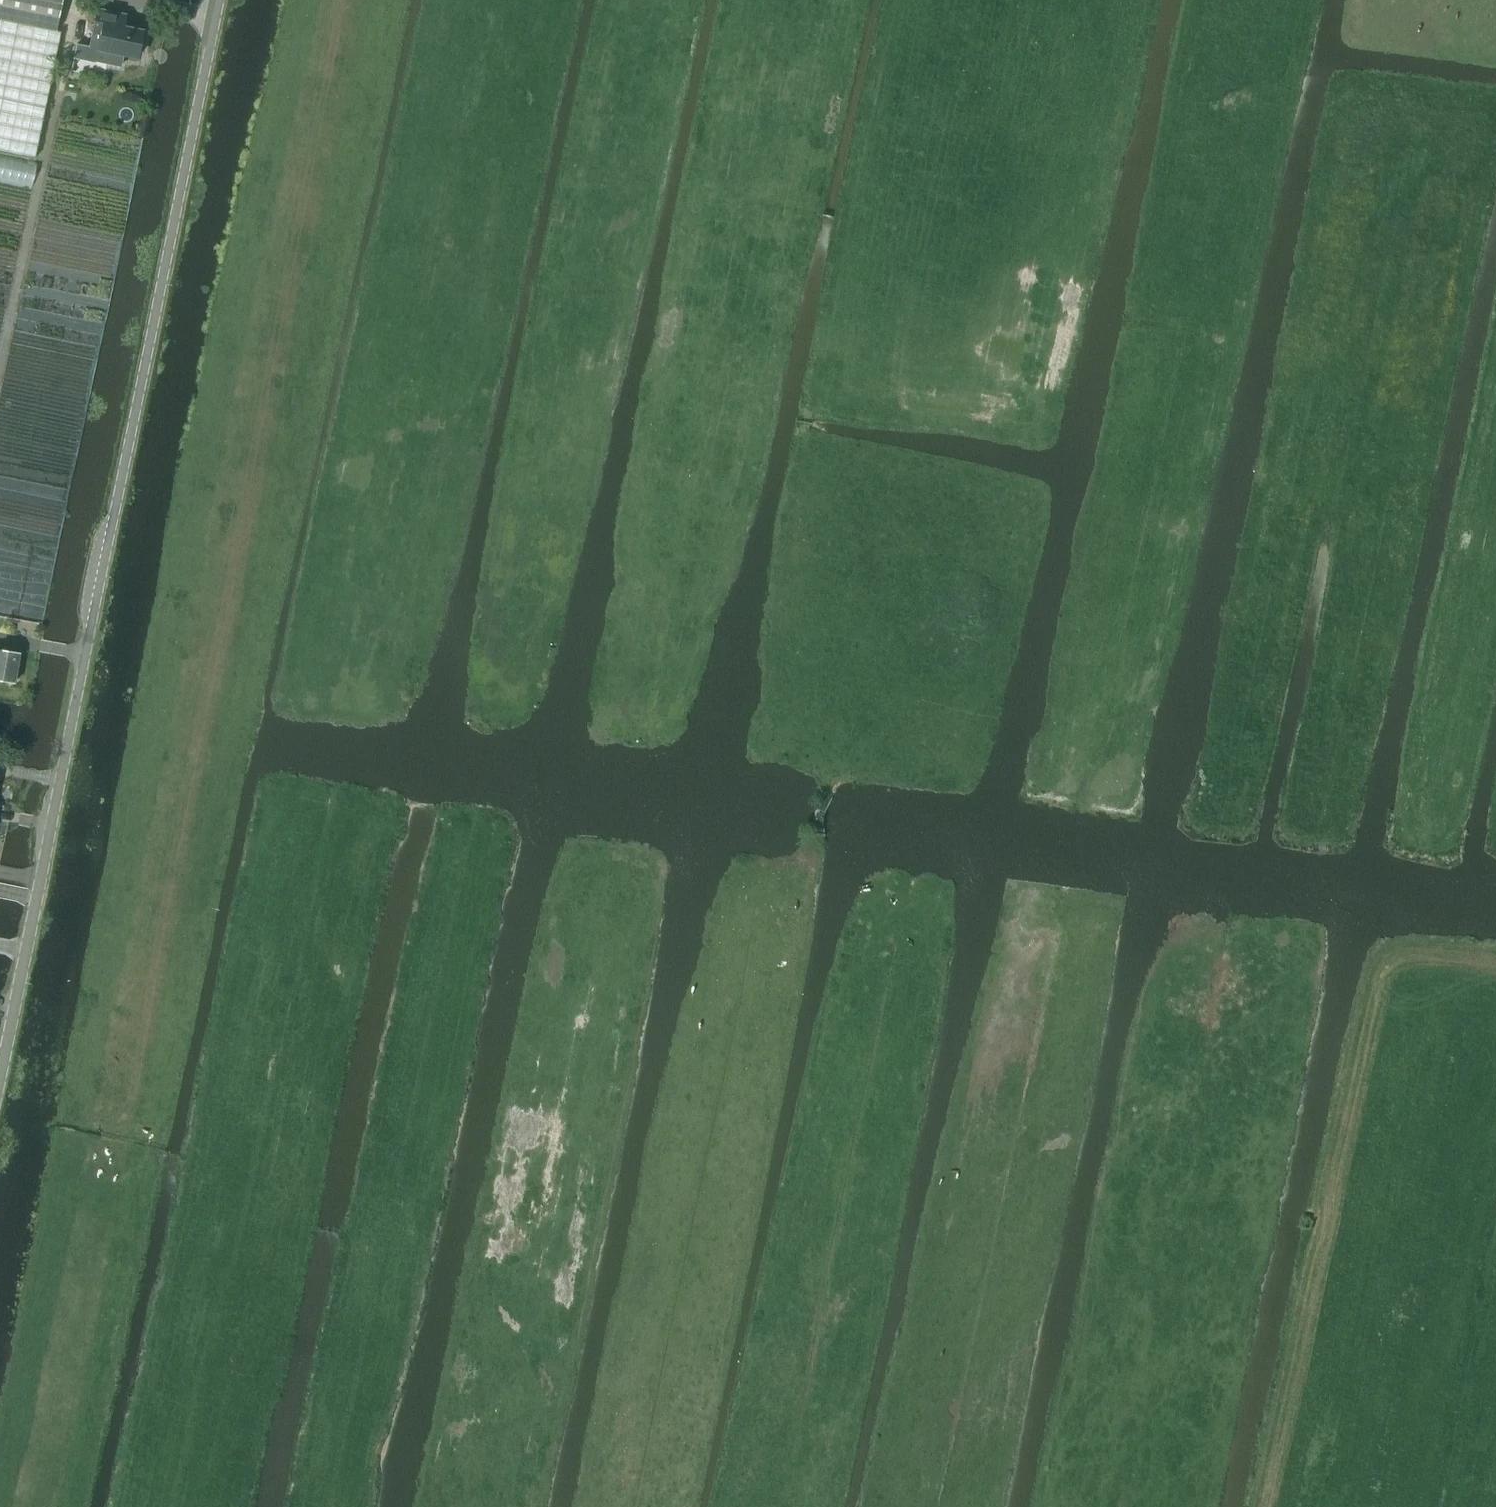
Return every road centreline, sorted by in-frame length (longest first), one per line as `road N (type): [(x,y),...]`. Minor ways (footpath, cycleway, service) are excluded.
road 1 (unclassified): [(217,0),(0,1034)]

